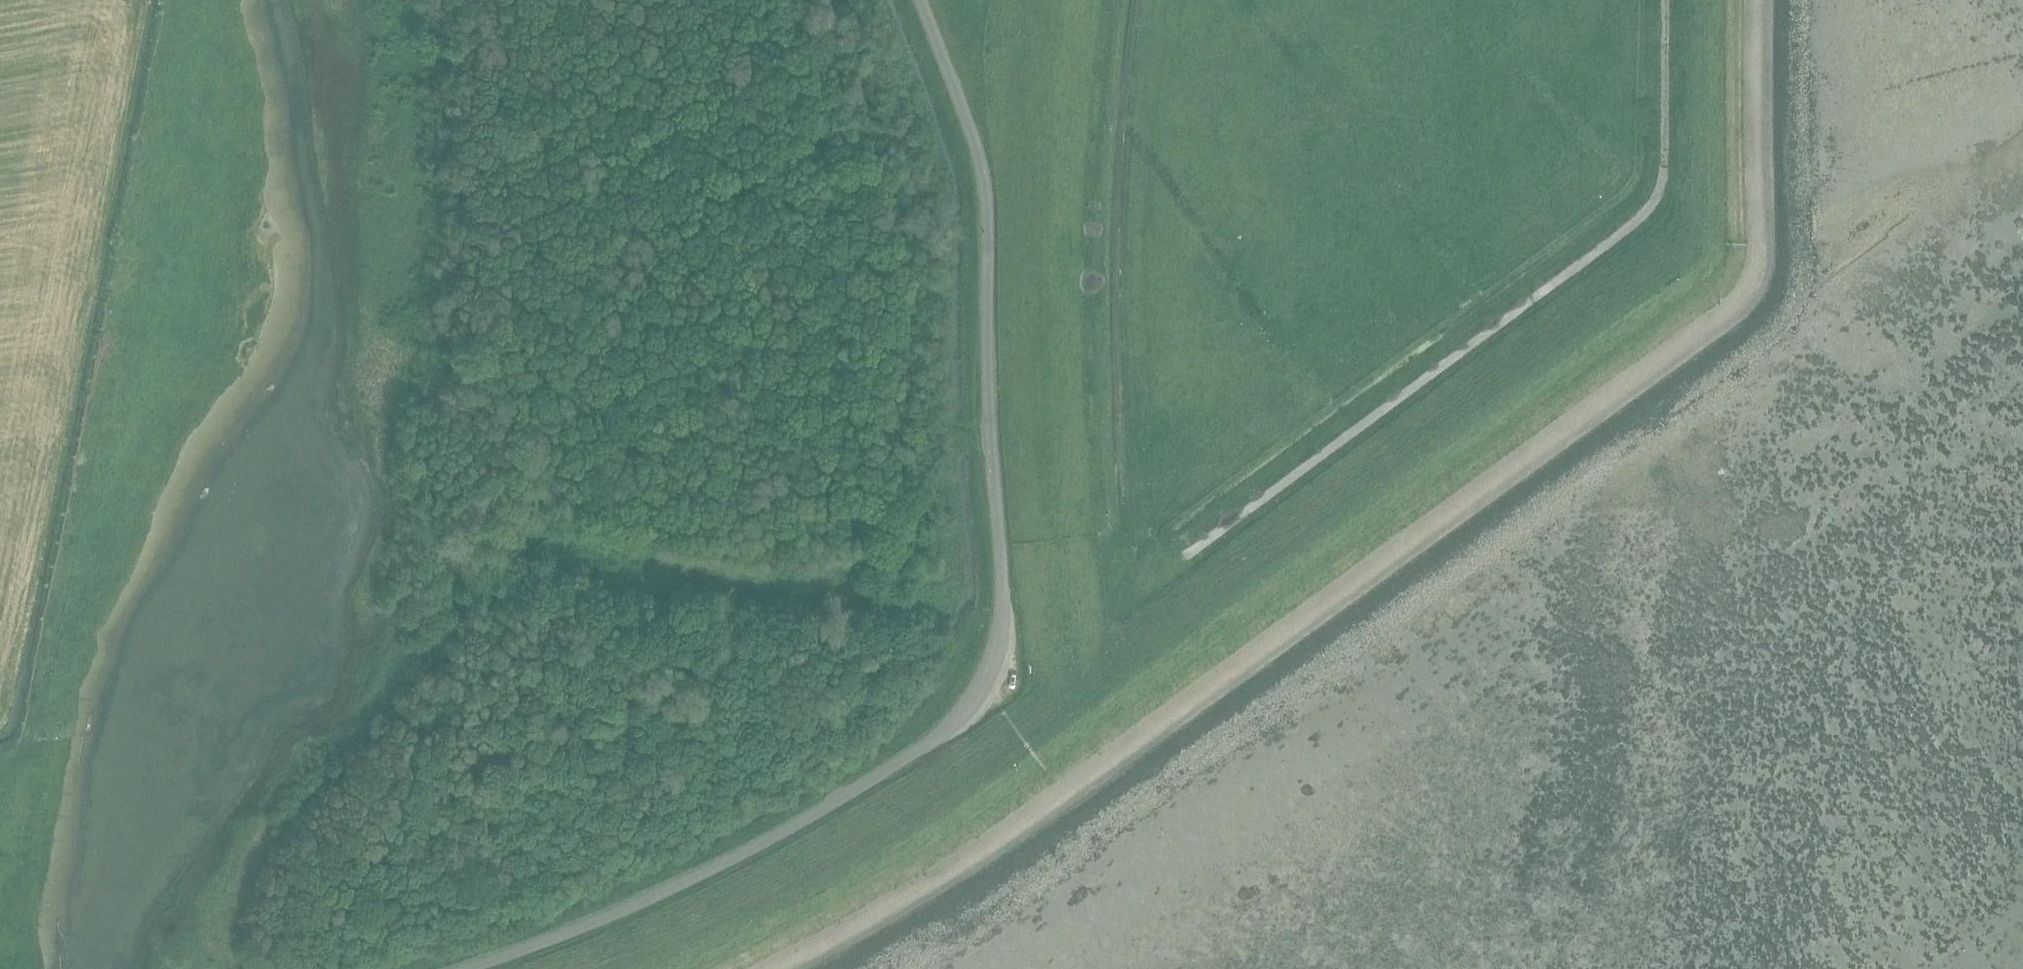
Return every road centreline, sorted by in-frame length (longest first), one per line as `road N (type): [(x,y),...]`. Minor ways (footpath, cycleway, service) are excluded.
road 1 (unclassified): [(466,968),(727,864),(918,754),(984,689),(1001,637),(985,205),(915,0)]
road 2 (unclassified): [(1189,546),(1642,216),(1654,191),(1662,0)]

